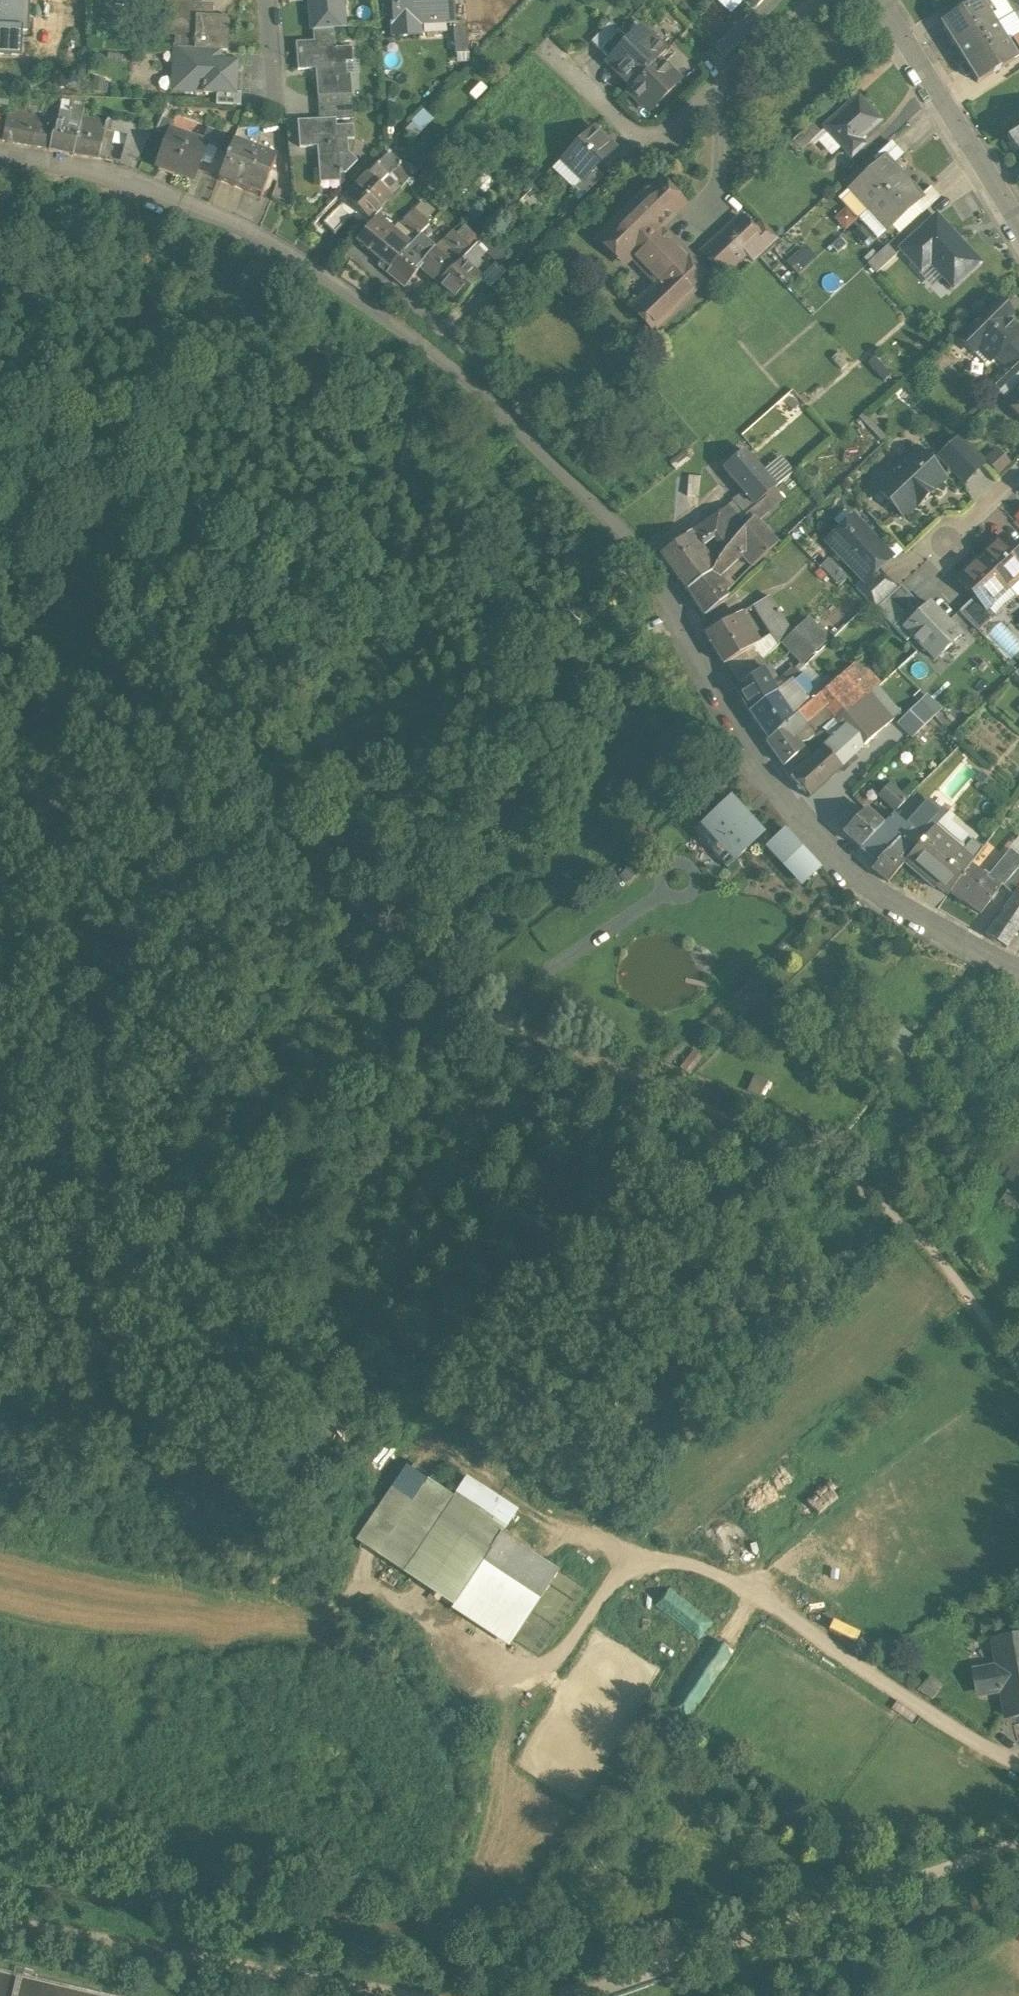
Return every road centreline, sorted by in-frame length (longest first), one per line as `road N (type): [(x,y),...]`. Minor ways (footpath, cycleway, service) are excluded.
road 1 (residential): [(1018,971),(872,897),(754,757),(678,604),(478,391),(229,232),(0,160)]
road 2 (track): [(1018,1357),(938,1248),(809,1149),(465,1000),(320,958),(0,772)]
road 3 (track): [(56,1173),(513,1497)]
road 4 (track): [(456,1945),(0,1853)]
road 5 (track): [(629,1554),(563,1673),(502,1666),(364,1570)]
road 6 (track): [(357,1995),(0,1926)]
road 7 (residential): [(1011,220),(886,0)]
road 8 (residential): [(818,0),(734,66),(660,141)]

